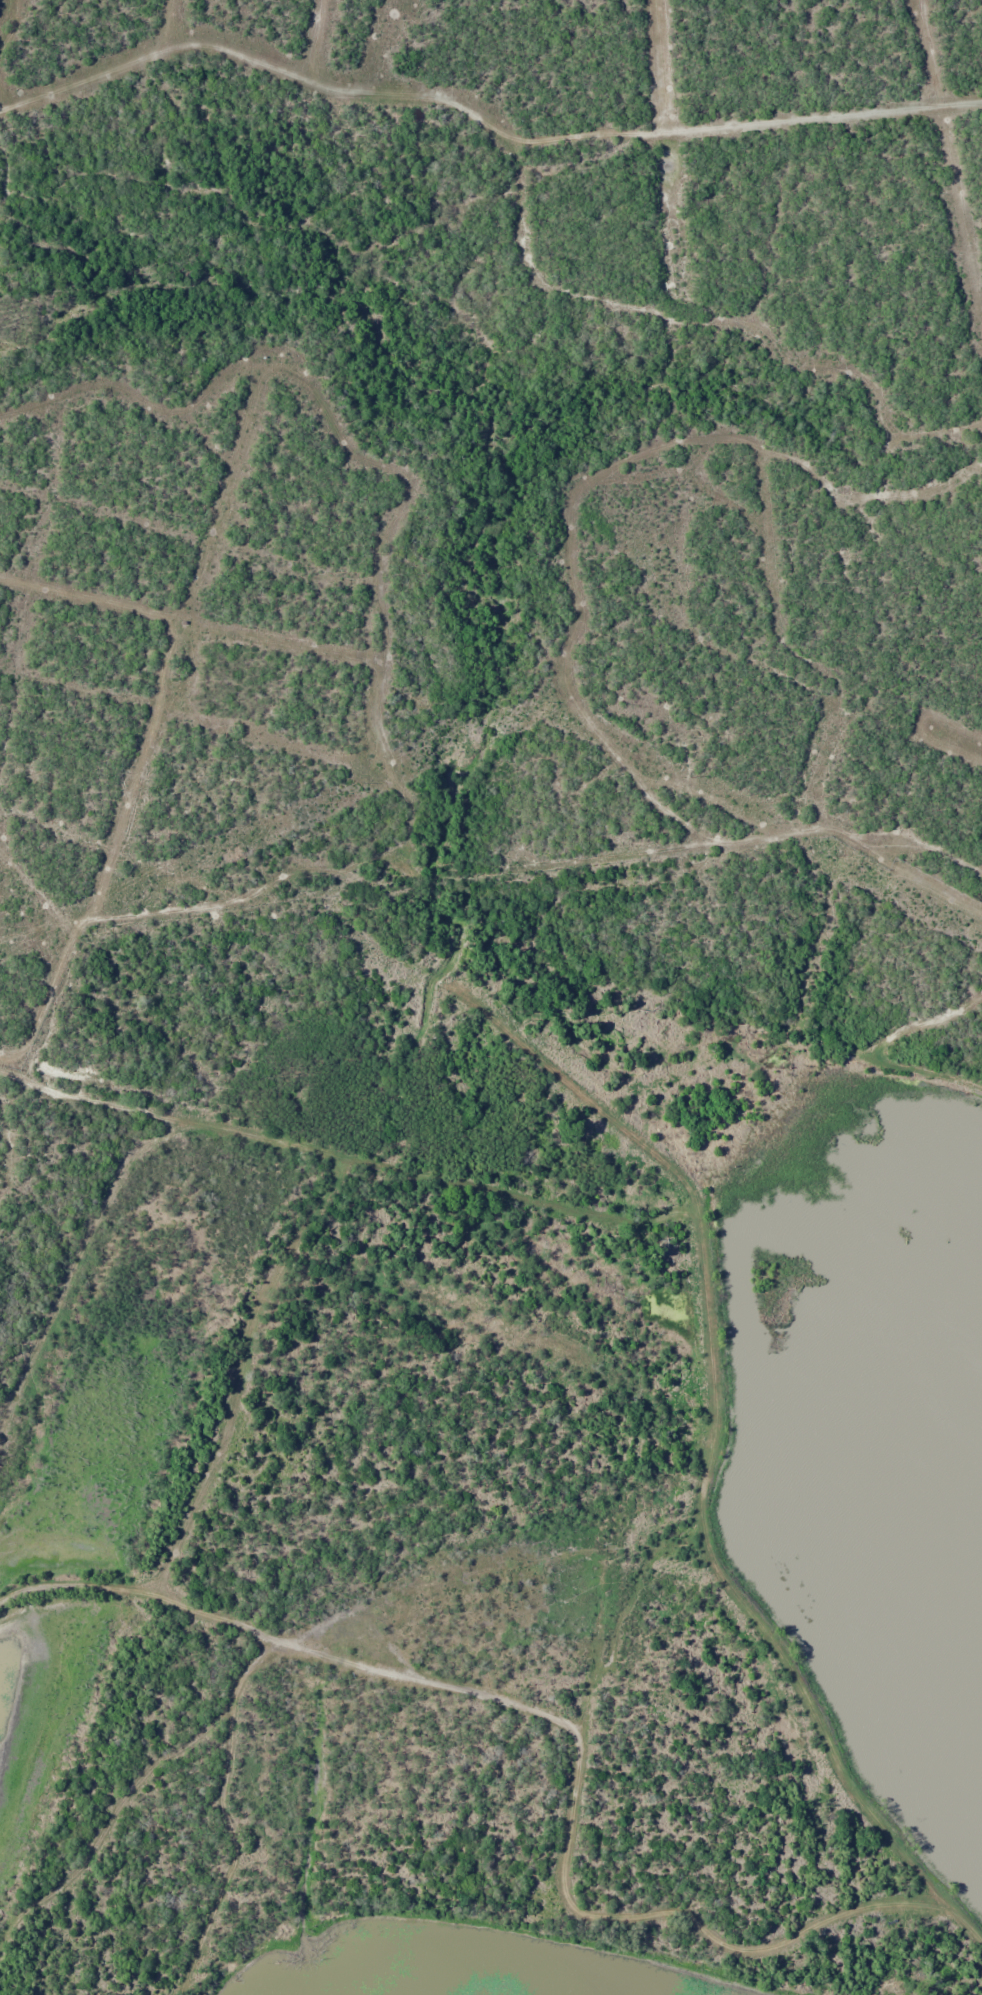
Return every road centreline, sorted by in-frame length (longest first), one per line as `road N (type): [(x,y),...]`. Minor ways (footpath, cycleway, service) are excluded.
road 1 (residential): [(0,1663),(11,1649),(88,1611),(189,1611),(893,1834),(981,1930)]

